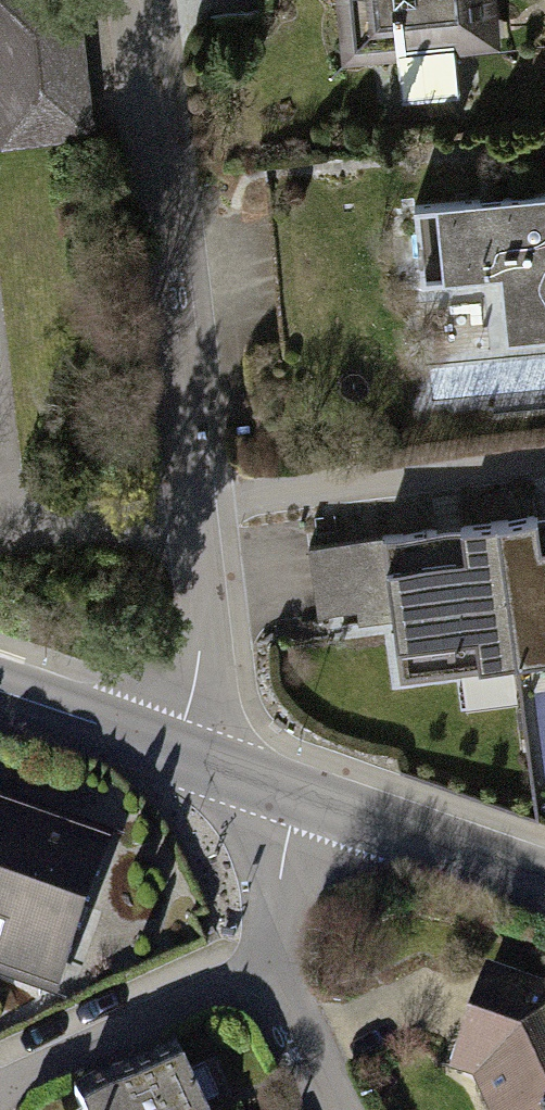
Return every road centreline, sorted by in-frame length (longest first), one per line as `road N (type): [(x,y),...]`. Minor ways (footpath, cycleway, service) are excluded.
road 1 (residential): [(133,0),(193,503)]
road 2 (residential): [(193,503),(544,458)]
road 3 (residential): [(266,965),(0,1094)]
road 4 (residential): [(306,795),(544,880)]
road 5 (residential): [(193,503),(203,645),(178,751)]
road 6 (residential): [(0,689),(178,751)]
road 7 (residential): [(306,795),(275,885),(266,965)]
road 8 (residential): [(266,965),(335,1109)]
road 9 (residential): [(178,751),(306,795)]

